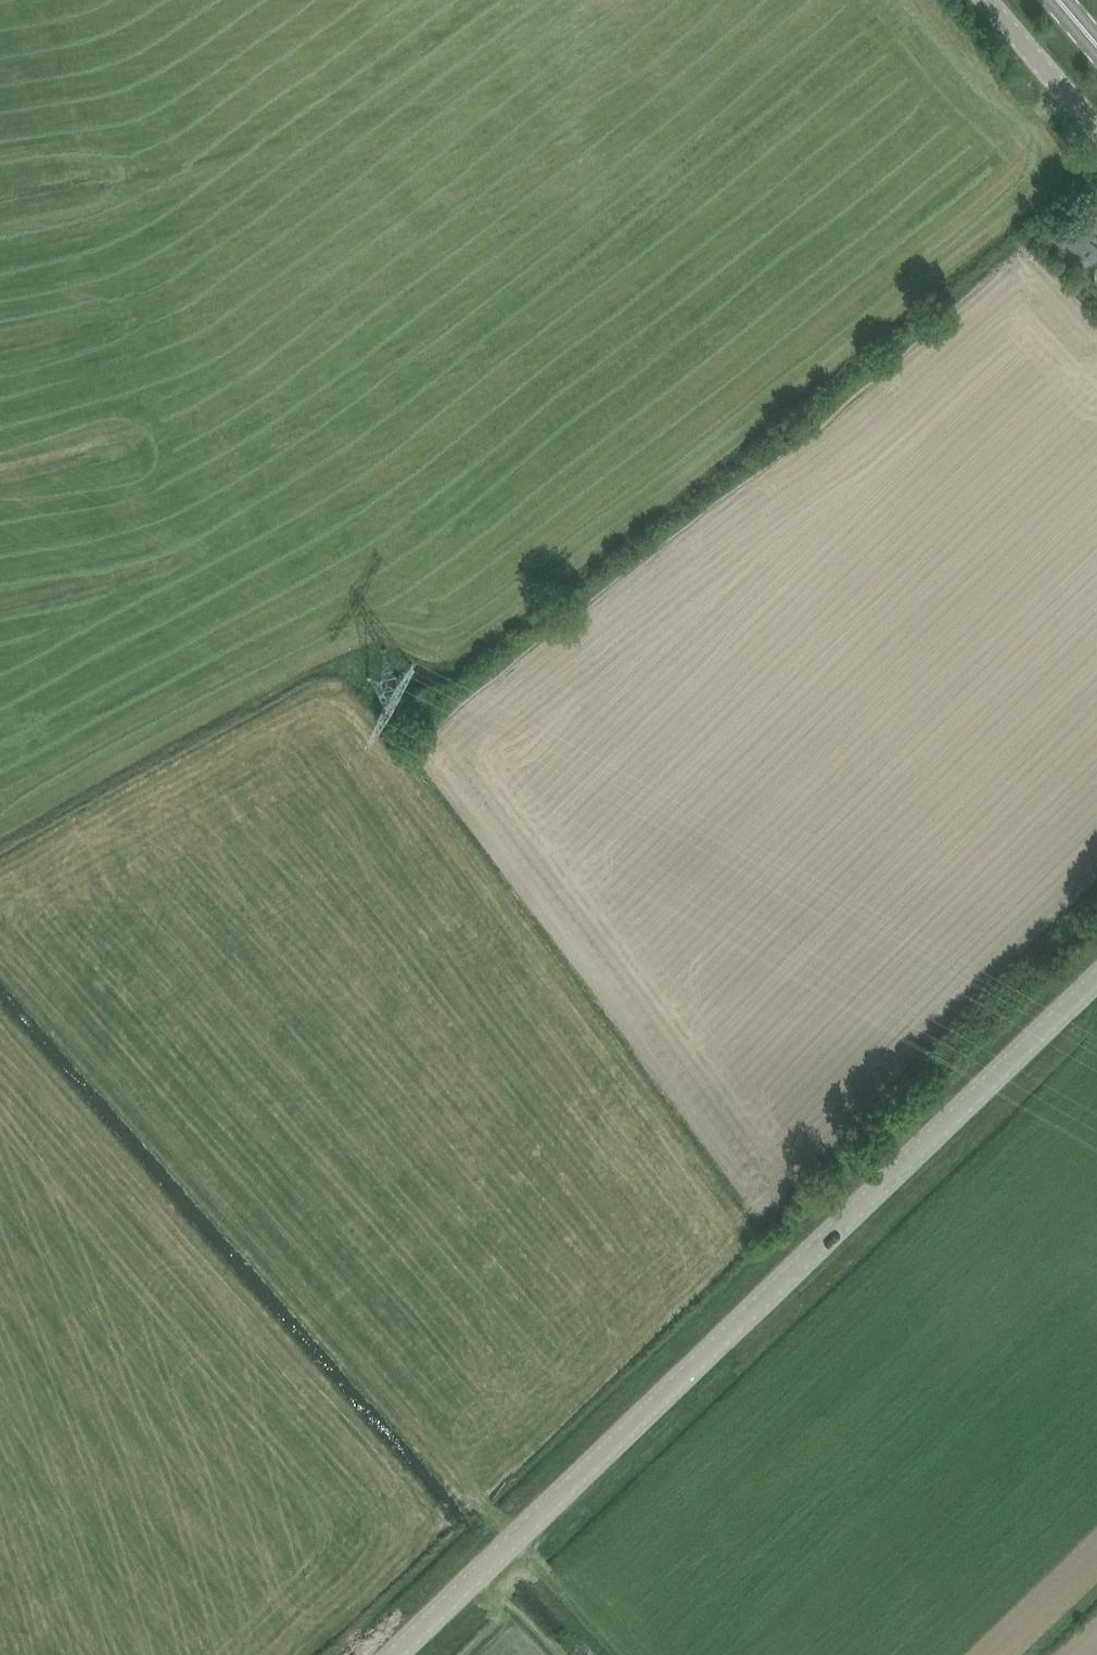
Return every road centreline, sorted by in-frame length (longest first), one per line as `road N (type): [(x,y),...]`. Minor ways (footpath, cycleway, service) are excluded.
road 1 (tertiary): [(395,1654),(1096,979)]
road 2 (unclassified): [(1096,133),(984,0)]

